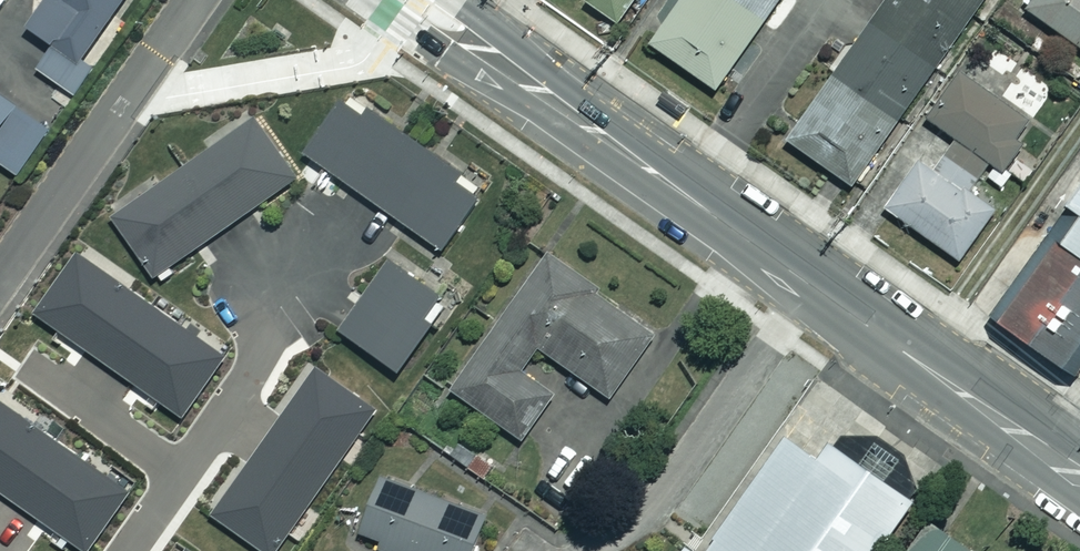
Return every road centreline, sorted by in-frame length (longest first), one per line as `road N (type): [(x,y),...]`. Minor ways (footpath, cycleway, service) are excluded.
road 1 (tertiary): [(811,284),(414,0)]
road 2 (residential): [(586,550),(637,524),(663,496),(811,284)]
road 3 (residential): [(0,279),(197,0)]
road 4 (tertiary): [(1079,478),(811,284)]

